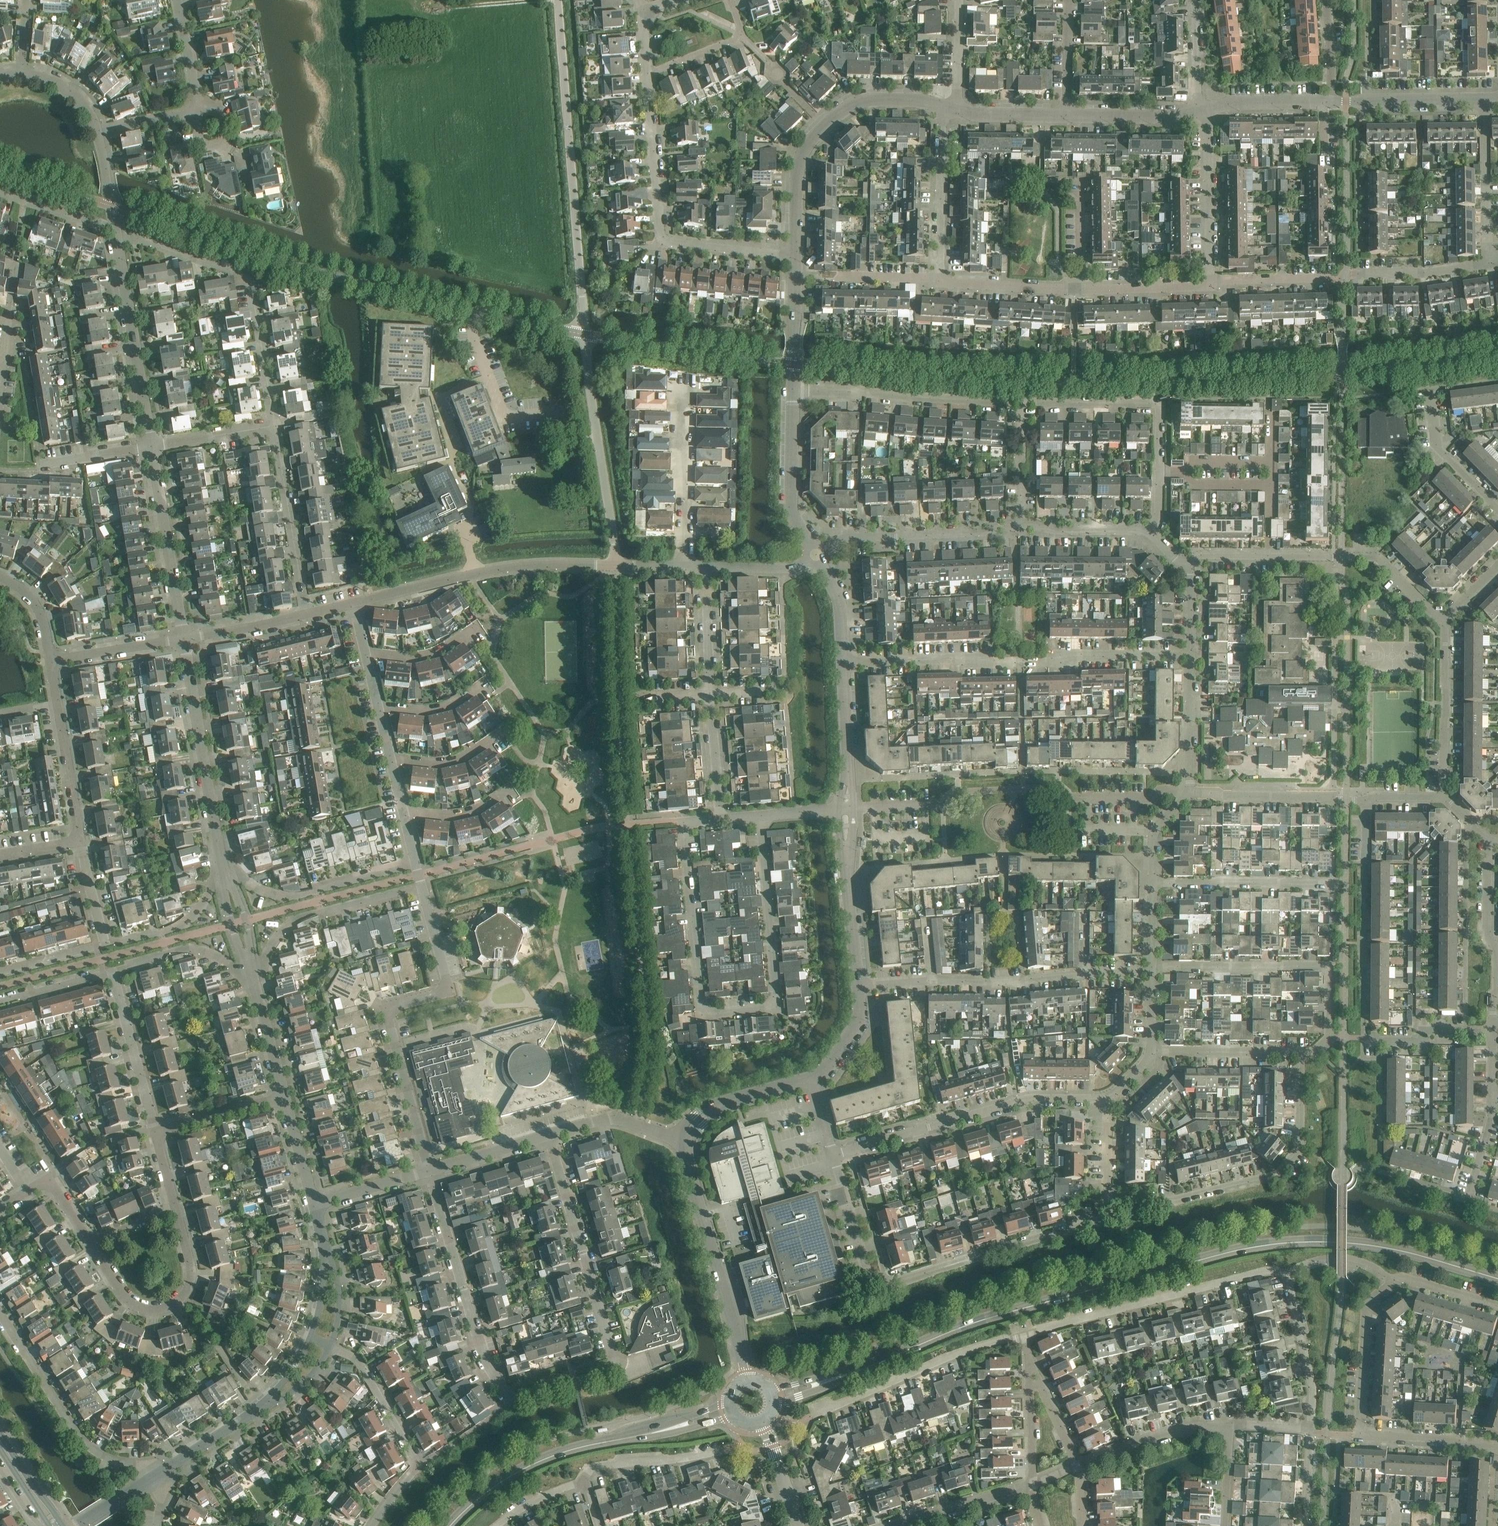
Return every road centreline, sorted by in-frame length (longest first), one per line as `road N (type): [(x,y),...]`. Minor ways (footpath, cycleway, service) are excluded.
road 1 (secondary): [(1497,1279),(1381,1247),(1268,1245),(980,1320),(880,1362)]
road 2 (residential): [(429,1170),(488,1368),(513,1397),(576,1381),(611,1367),(615,1356),(550,1135)]
road 3 (residential): [(684,822),(701,1014),(777,1009),(759,815)]
road 4 (residential): [(1311,1432),(1313,1390),(1289,1275),(1251,1274),(1024,1333)]
road 5 (residential): [(1109,1207),(1101,1221),(881,1283),(867,1271),(836,1158)]
road 6 (residential): [(1459,1445),(1360,1435),(1367,1300),(1401,1277),(1497,1306)]
road 7 (residential): [(793,390),(1154,402)]
road 8 (residential): [(848,658),(1190,656)]
road 9 (residential): [(818,553),(854,537),(1044,526),(1149,533)]
road 10 (unclassified): [(582,334),(558,0)]
road 11 (residential): [(429,1170),(390,1022),(400,1004),(450,991),(422,888)]
road 12 (residential): [(797,256),(665,241),(649,73)]
road 13 (residential): [(1109,1207),(1275,1178),(1301,1149),(1302,1057)]
road 14 (residential): [(276,424),(250,272),(116,232)]
road 15 (residential): [(1445,618),(1375,555),(1202,554),(1183,564)]
road 16 (residential): [(1302,1057),(1329,1038),(1330,966),(1151,966)]
road 17 (residential): [(1107,1102),(1027,1101),(836,1158)]
road 18 (residential): [(861,985),(1139,974)]
road 19 (residential): [(354,602),(511,567),(616,565)]
road 20 (residential): [(161,1473),(82,1435),(0,1311)]
road 21 (unclassified): [(616,565),(582,334)]
road 22 (residential): [(371,1525),(419,1464),(361,1365),(330,1346)]
road 23 (residential): [(1024,1333),(812,1416)]
road 24 (residential): [(222,861),(184,640)]
road 25 (unclassified): [(748,1381),(689,1165)]
road 26 (residential): [(90,1241),(132,1302),(176,1304),(192,1268),(175,1207)]
road 27 (secondary): [(450,1525),(527,1467),(645,1434)]
road 28 (residential): [(151,446),(116,232)]
road 29 (residential): [(222,861),(282,897),(415,862)]
road 30 (residential): [(255,983),(273,943),(298,918),(422,888)]
road 31 (residential): [(184,640),(151,446)]
road 32 (residential): [(306,614),(276,424)]
road 33 (residential): [(1332,888),(1152,885)]
road 34 (residential): [(682,566),(688,387)]
road 35 (residential): [(1444,797),(1445,618)]
road 36 (unclassified): [(861,985),(851,807)]
road 37 (residential): [(1210,286),(1208,109)]
road 38 (residential): [(1366,797),(1190,791)]
road 39 (residential): [(941,281),(943,106)]
road 40 (unclassified): [(818,553),(791,510),(793,390)]
road 41 (residential): [(157,1131),(114,971)]
road 42 (residential): [(1488,263),(1485,99)]
road 43 (residential): [(105,944),(183,925),(199,911),(222,861)]
road 44 (residential): [(114,971),(188,949),(217,956),(255,983)]
road 45 (residential): [(1225,1431),(1168,1435),(1079,1465)]
road 46 (residential): [(1302,1057),(1151,1058)]
road 47 (unclassified): [(851,807),(848,658)]
road 48 (residential): [(586,1481),(591,1467),(720,1450)]
road 49 (residential): [(1497,508),(1437,444),(1429,388)]
road 50 (residential): [(941,281),(1083,290)]
road 51 (unclassified): [(682,566),(796,568),(818,553)]
road 52 (residential): [(81,841),(58,704)]
road 53 (residential): [(1149,533),(1160,520),(1162,411),(1154,402)]
road 54 (residential): [(1032,1485),(900,1525)]
road 55 (unclassified): [(823,126),(802,152),(797,177),(797,256)]
road 56 (residential): [(0,397),(17,261)]
road 57 (residential): [(649,73),(740,37),(728,0)]
road 58 (residential): [(1190,656),(1190,791)]
road 59 (residential): [(550,1135),(619,1119),(680,1138)]
road 60 (residential): [(51,661),(184,640)]
road 61 (residential): [(1355,274),(1488,263)]
road 62 (unclassified): [(1200,111),(1068,114)]
road 63 (residential): [(1363,1038),(1494,1033)]
road 64 (residential): [(157,1131),(283,1097)]
road 65 (residential): [(222,861),(230,925),(255,983)]
road 66 (unclassified): [(943,106),(862,101),(823,126)]
road 67 (residential): [(255,983),(246,920),(222,861)]
road 68 (residential): [(720,819),(711,692)]
road 69 (residential): [(1083,290),(1210,286)]
road 70 (residential): [(151,446),(276,424)]
road 71 (residential): [(429,1170),(550,1135)]
road 72 (residential): [(1210,286),(1335,278)]
road 73 (residential): [(184,640),(306,614)]
road 74 (residential): [(116,232),(0,193)]
road 75 (residential): [(391,760),(465,756),(505,732)]
road 76 (residential): [(366,653),(439,651),(479,626)]

